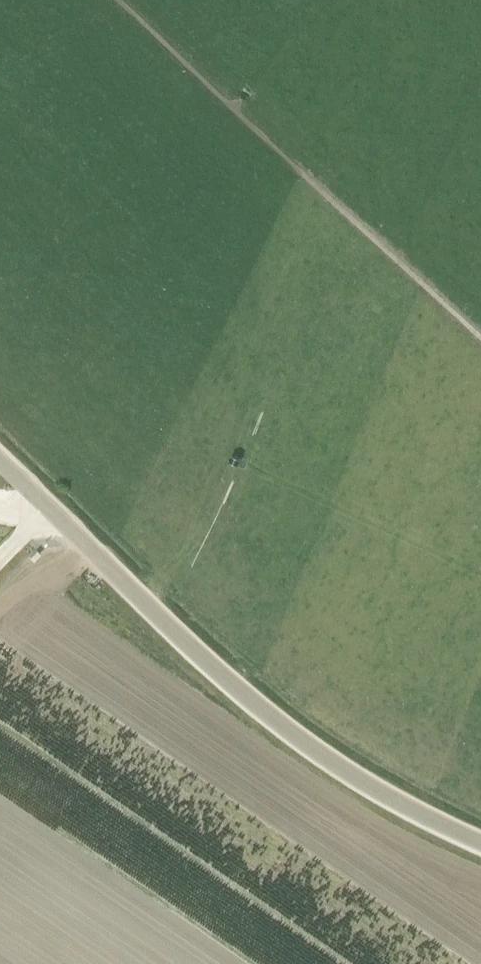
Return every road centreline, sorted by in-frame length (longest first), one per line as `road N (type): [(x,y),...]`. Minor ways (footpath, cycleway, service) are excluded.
road 1 (tertiary): [(480,838),(315,752),(0,457)]

